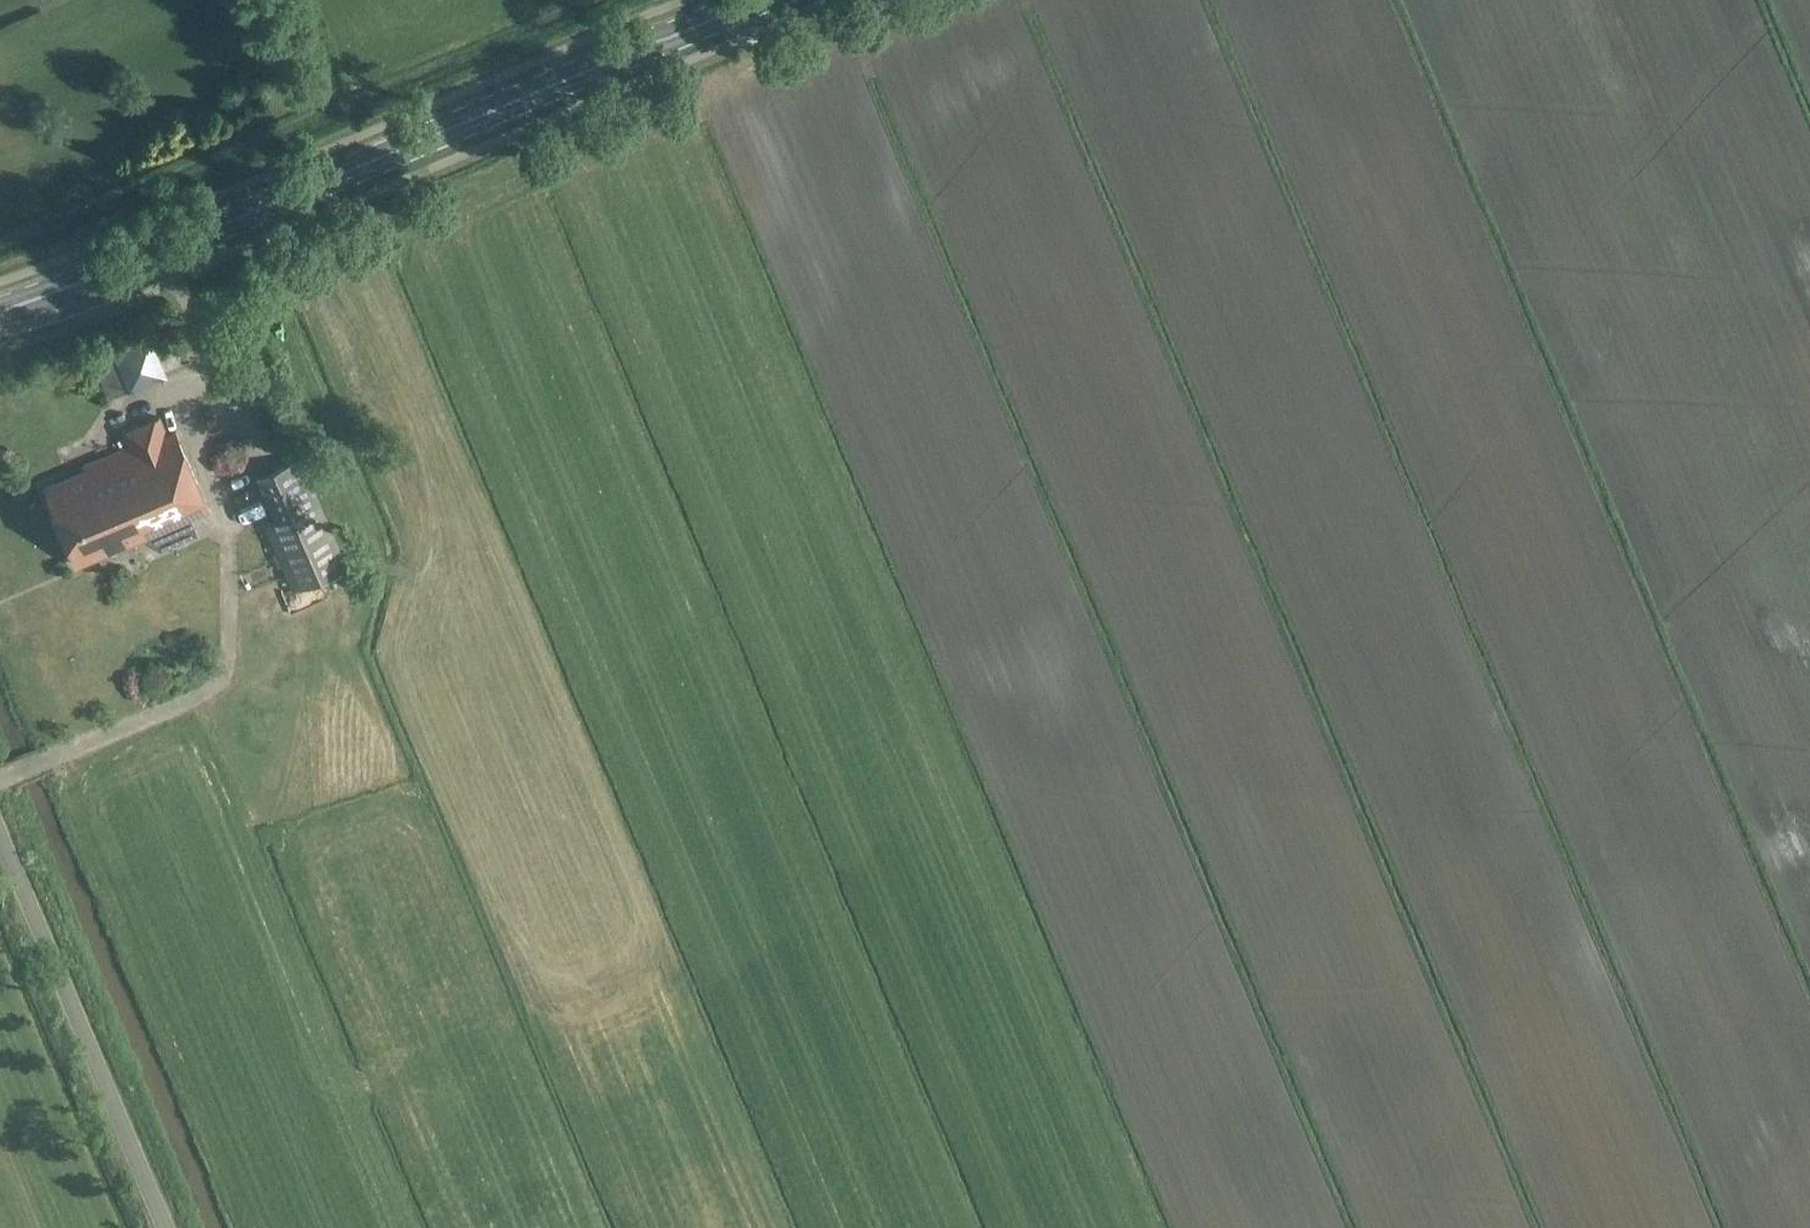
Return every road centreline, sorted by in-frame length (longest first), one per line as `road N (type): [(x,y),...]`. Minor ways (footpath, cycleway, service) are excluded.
road 1 (primary): [(0,312),(758,0)]
road 2 (unclassified): [(163,1227),(0,840)]

